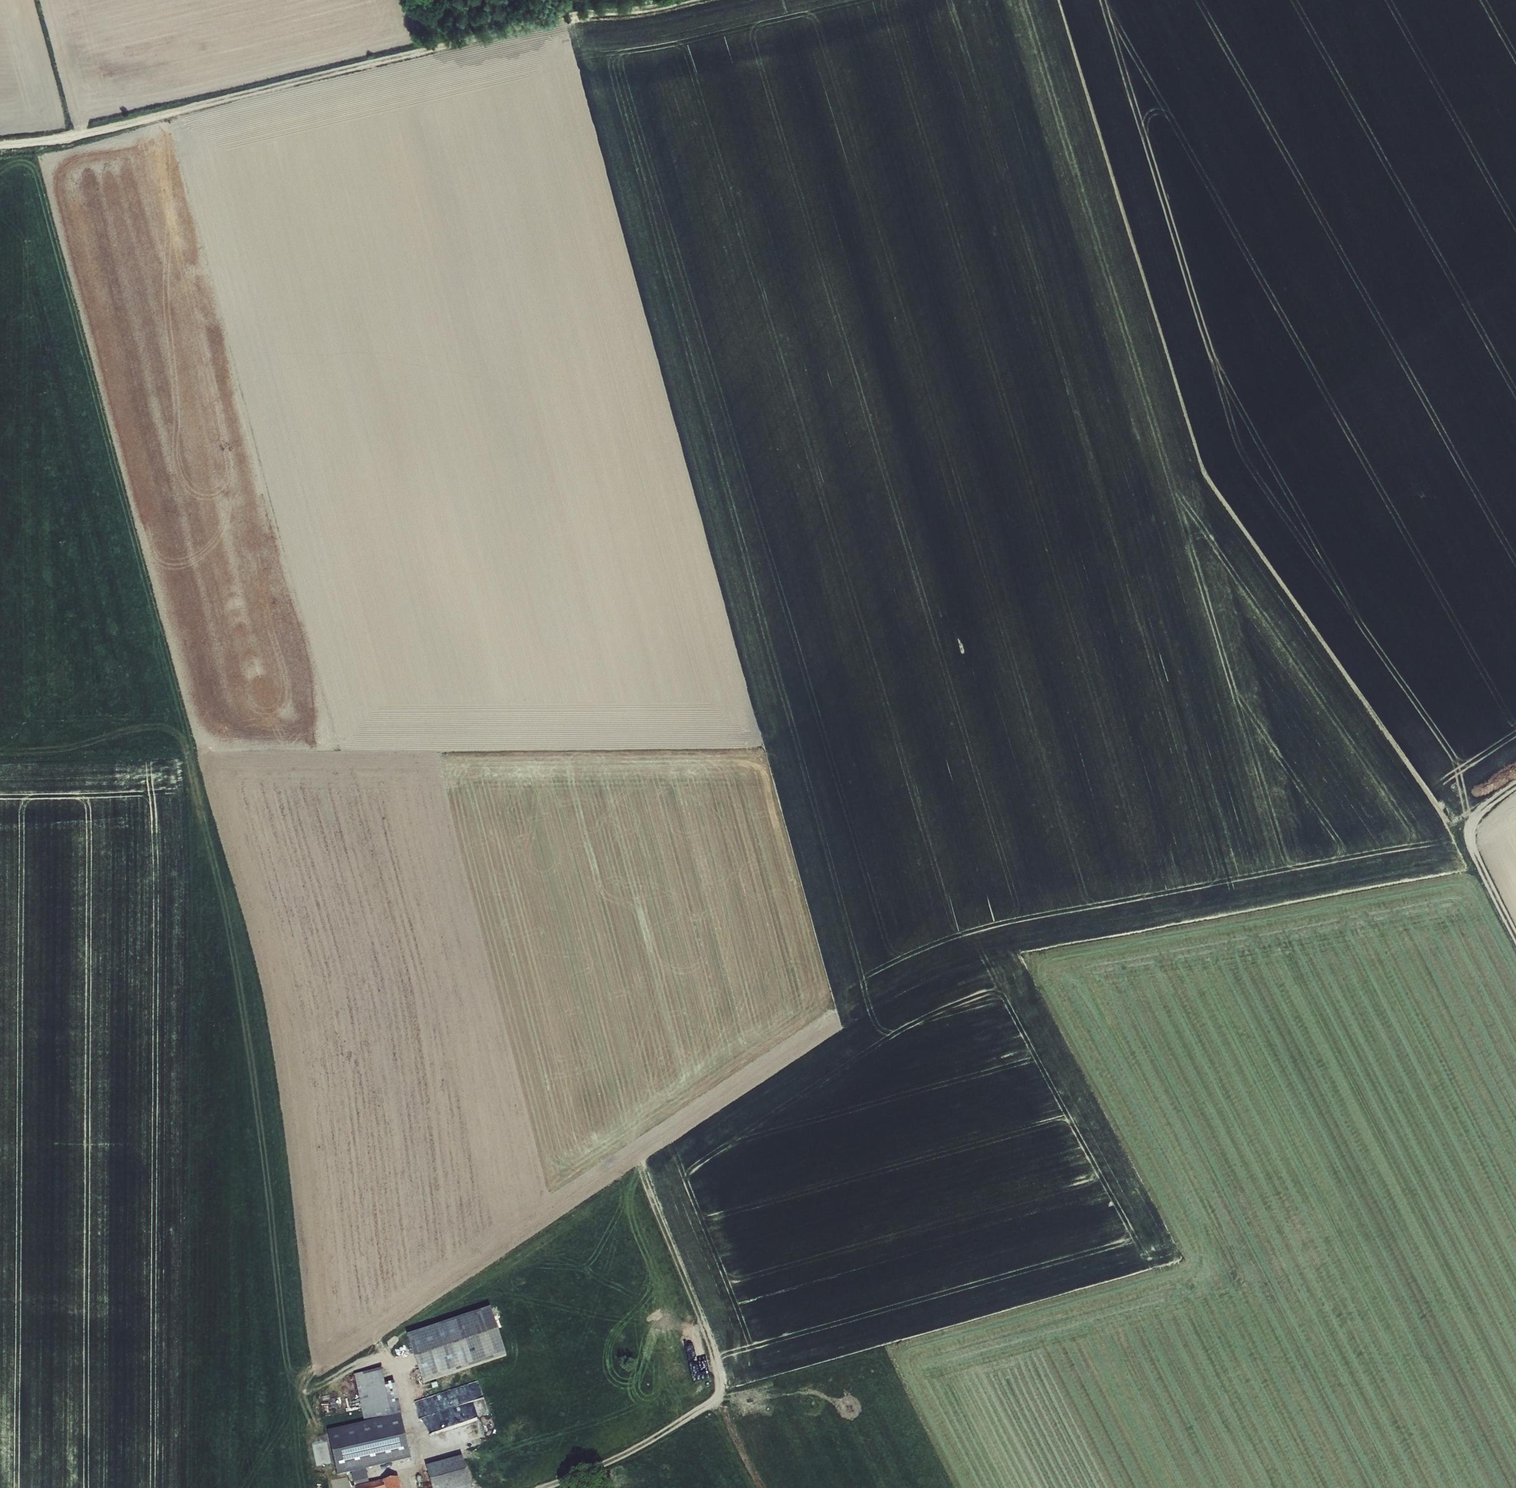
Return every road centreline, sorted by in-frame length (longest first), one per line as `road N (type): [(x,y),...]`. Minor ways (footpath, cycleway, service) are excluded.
road 1 (track): [(0,145),(127,125),(591,11),(683,0)]

